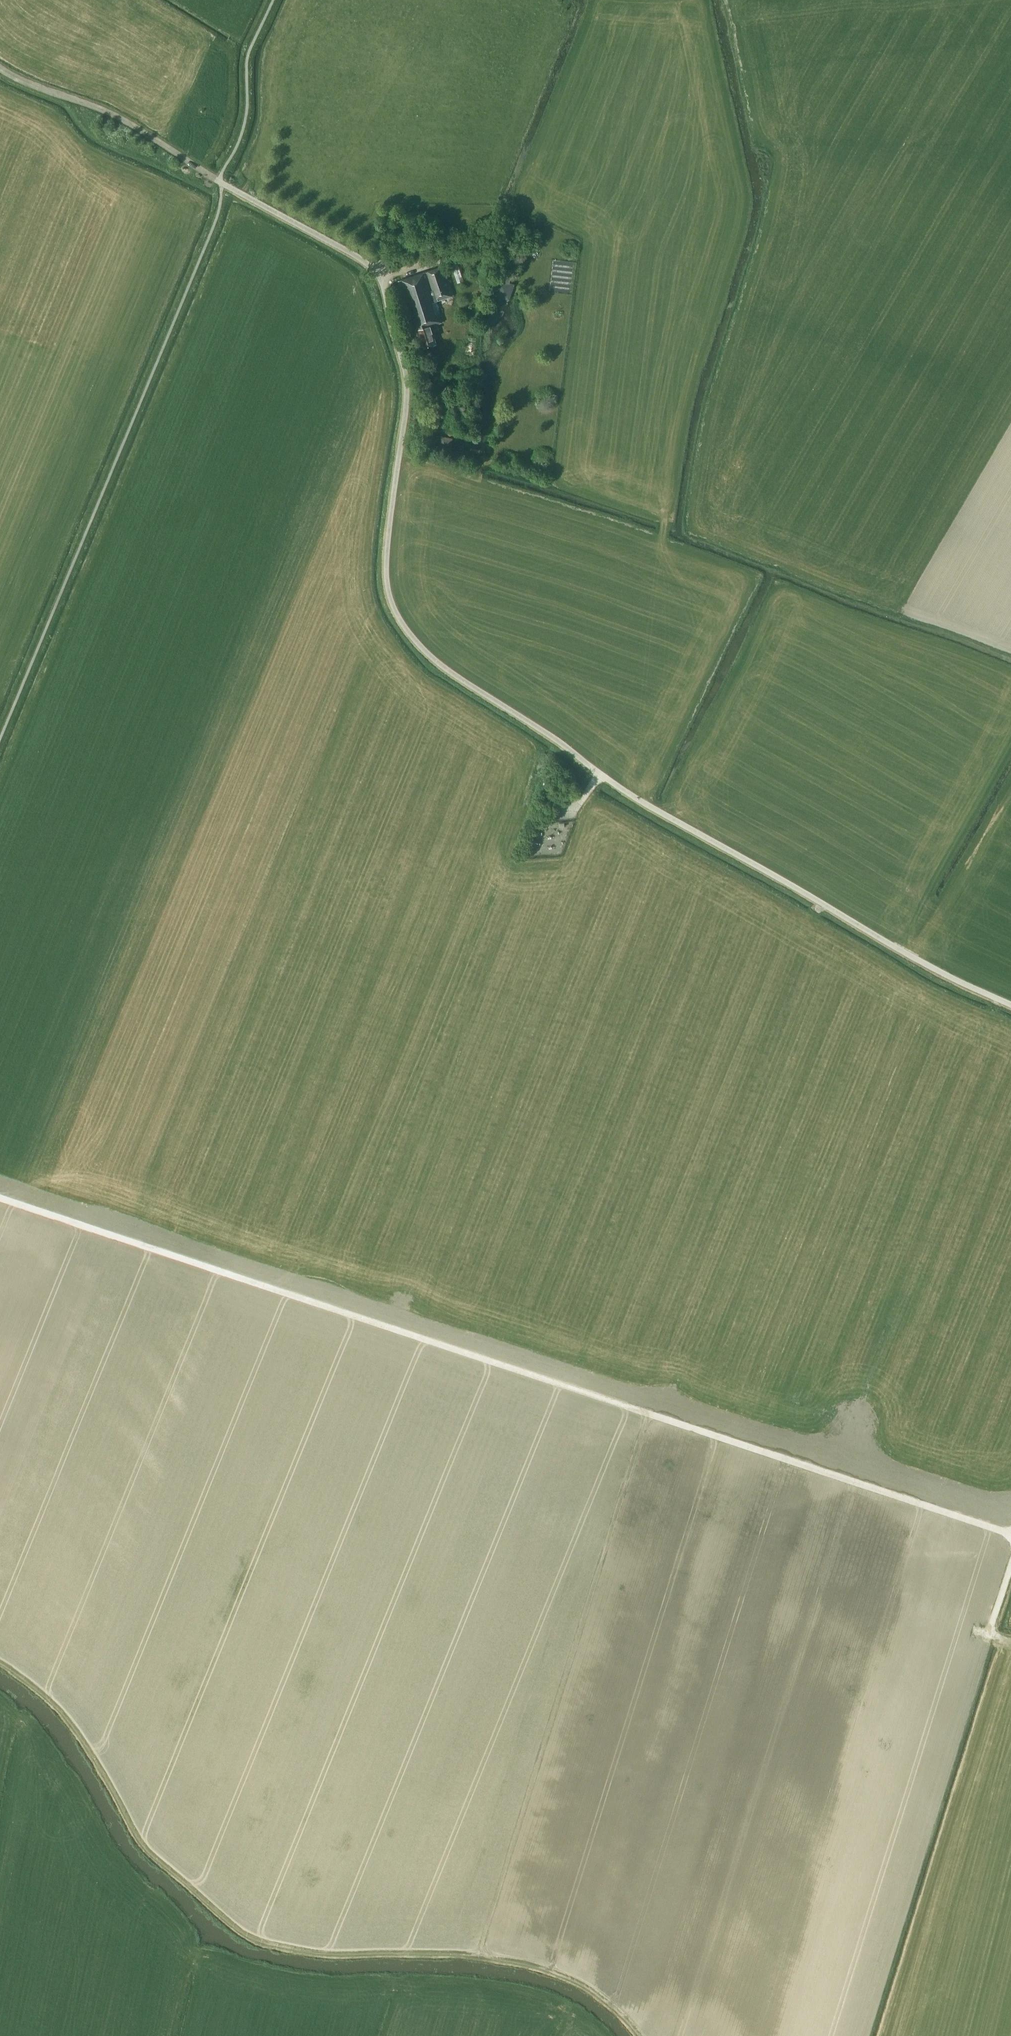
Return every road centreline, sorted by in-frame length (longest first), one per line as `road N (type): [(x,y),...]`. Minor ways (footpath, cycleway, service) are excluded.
road 1 (unclassified): [(1010,1004),(657,809),(424,652),(397,612),(385,569),(407,383),(381,279),(353,254),(220,182)]
road 2 (track): [(220,182),(111,112),(0,68)]

